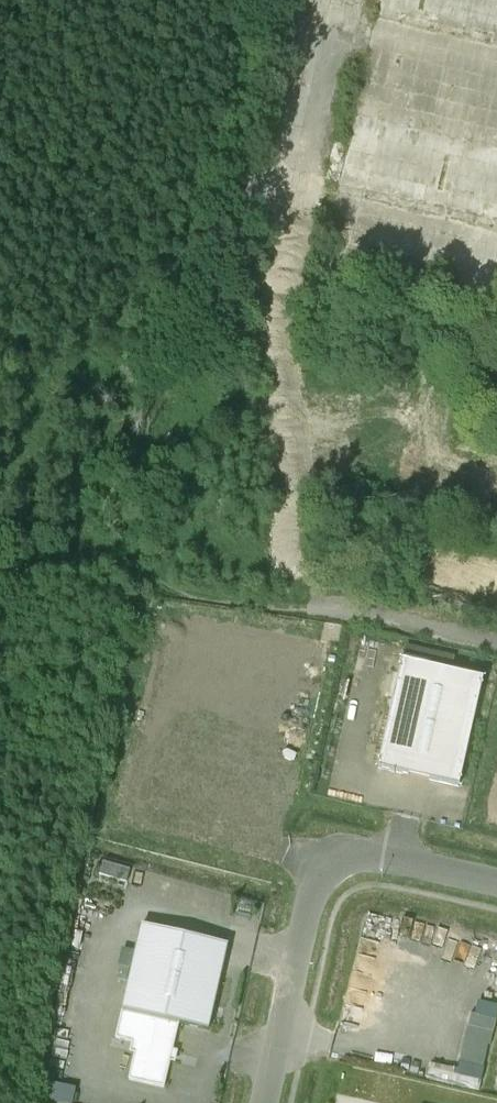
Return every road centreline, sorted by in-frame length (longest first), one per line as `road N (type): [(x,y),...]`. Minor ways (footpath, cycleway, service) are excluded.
road 1 (unclassified): [(263,1102),(312,883),(329,863),(356,854),(496,884)]
road 2 (track): [(333,609),(207,593),(87,537),(0,518)]
road 3 (track): [(344,0),(291,259)]
road 4 (track): [(333,609),(496,647)]

